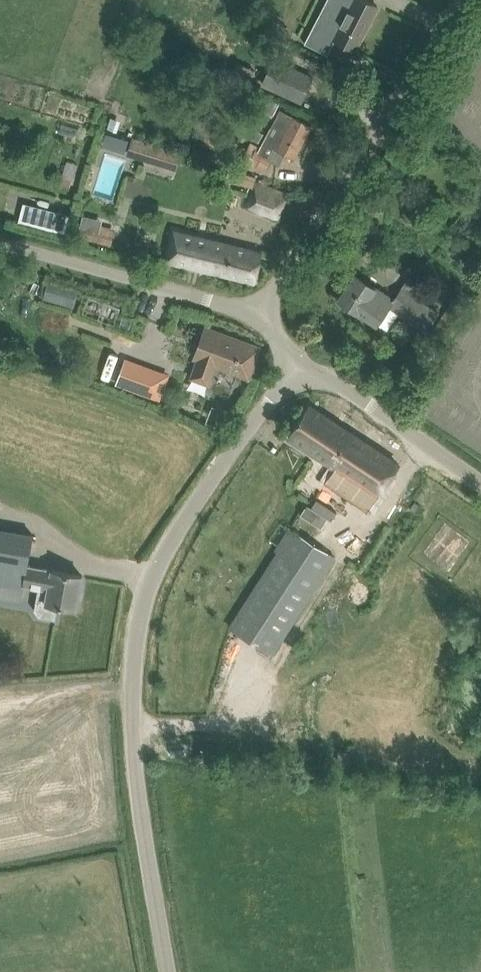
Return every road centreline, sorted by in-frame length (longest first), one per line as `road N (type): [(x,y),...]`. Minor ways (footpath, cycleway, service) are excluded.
road 1 (unclassified): [(168,971),(133,759),(138,622),(187,517),(298,363)]
road 2 (unclassified): [(298,363),(256,311),(461,0)]
road 3 (track): [(256,311),(0,241)]
road 4 (unclassified): [(480,483),(298,363)]

